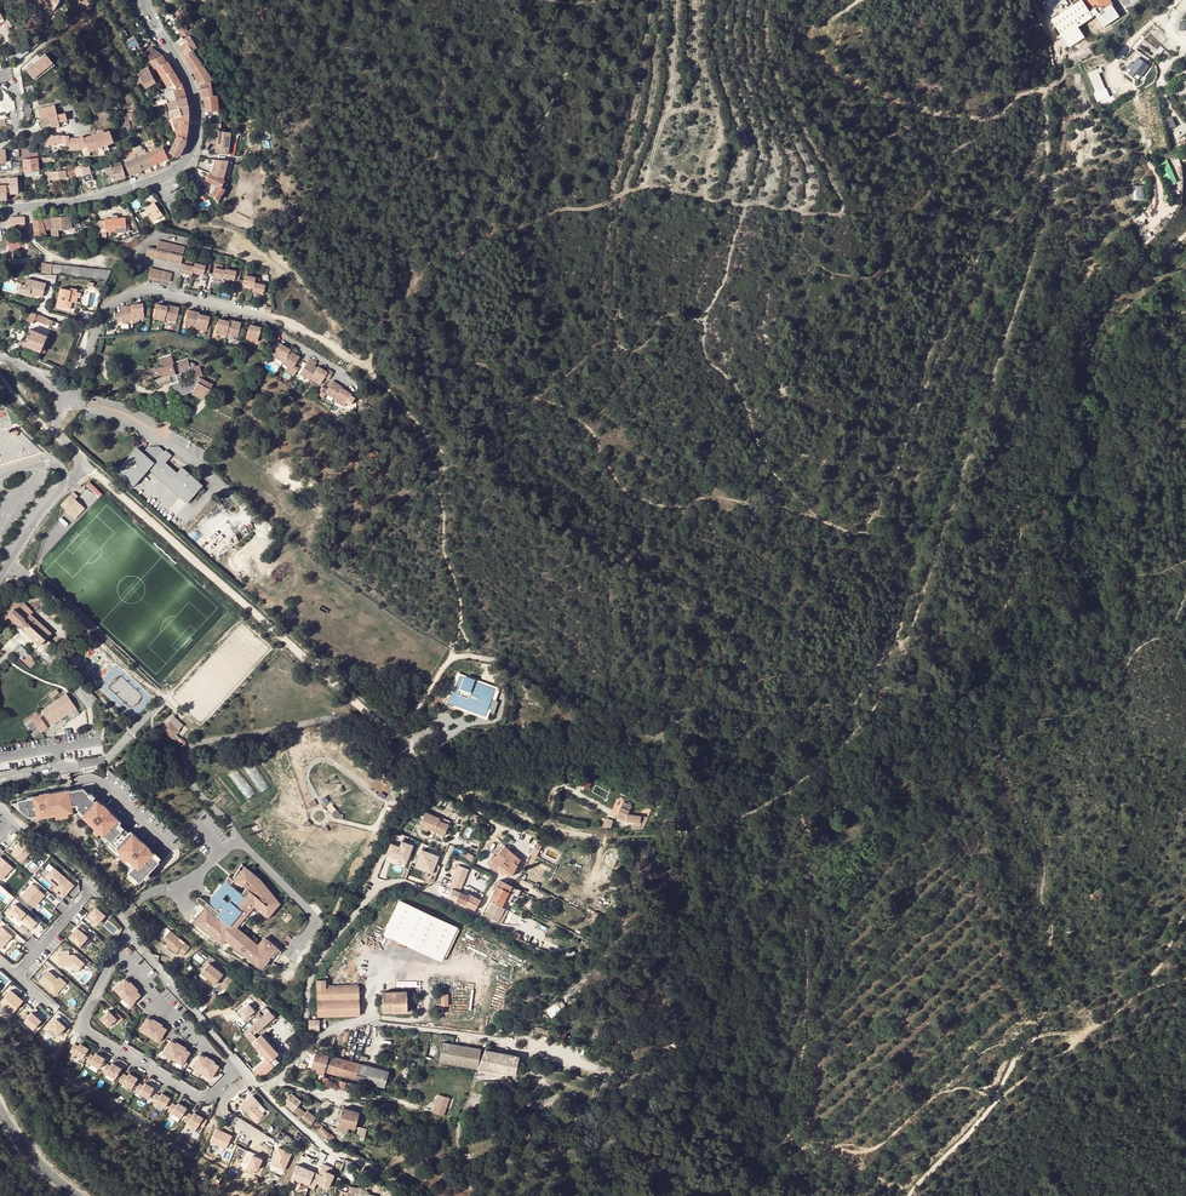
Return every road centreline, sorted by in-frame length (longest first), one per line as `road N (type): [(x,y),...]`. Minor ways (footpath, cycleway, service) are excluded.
road 1 (track): [(466,657),(436,476),(454,445),(385,323),(392,295),(413,267),(442,126),(443,42),(426,0)]
road 2 (unclassified): [(83,466),(394,731)]
road 3 (track): [(1185,909),(1162,967),(1143,990),(982,1116),(911,1195)]
road 4 (secondary): [(145,0),(192,82),(197,130),(187,159),(168,175),(85,204),(0,209)]
road 5 (residential): [(305,1048),(317,964),(377,890),(403,882),(476,915),(497,875),(512,881)]
road 6 (unclassified): [(305,1048),(367,1020),(484,1036),(530,1058),(627,1077)]
road 7 (residential): [(128,930),(80,1025),(84,1033),(200,1099),(240,1068)]
road 8 (track): [(867,719),(917,618),(972,446)]
road 9 (track): [(972,446),(1052,200)]
road 10 (unclassified): [(394,731),(460,656),(513,666),(596,713)]
road 11 (track): [(796,786),(685,835),(594,837)]
road 12 (residential): [(173,293),(265,316),(355,382)]
road 13 (residential): [(128,930),(240,1068)]
road 14 (residential): [(64,394),(77,393),(106,309),(141,289),(173,293)]
road 15 (residential): [(276,1082),(418,1106)]
road 16 (residential): [(261,1087),(318,1141),(373,1165)]
road 17 (track): [(1052,200),(1063,152),(1060,68)]
road 18 (residential): [(15,977),(93,883)]
road 19 (residential): [(173,293),(177,270),(145,261),(142,248),(156,236),(187,241)]

